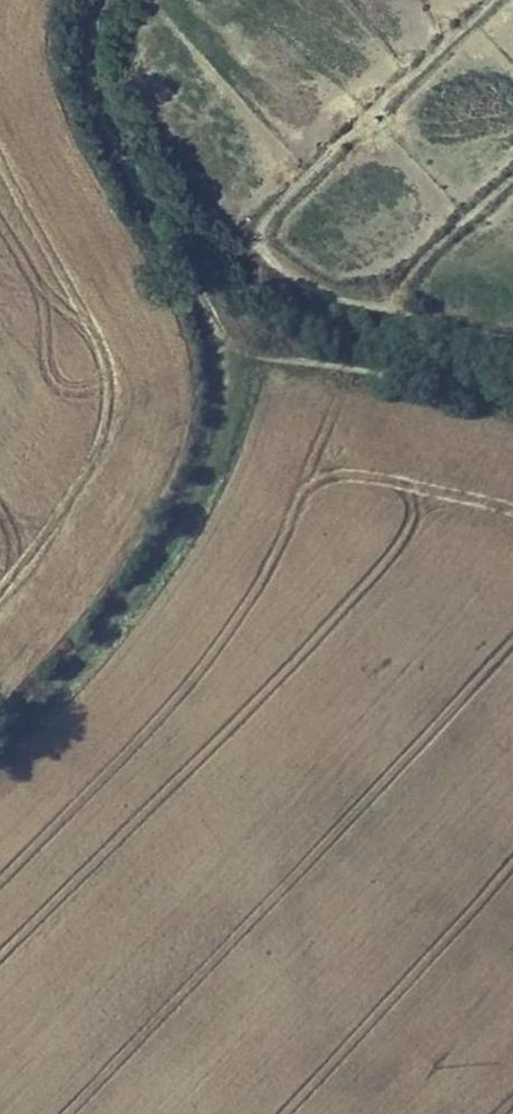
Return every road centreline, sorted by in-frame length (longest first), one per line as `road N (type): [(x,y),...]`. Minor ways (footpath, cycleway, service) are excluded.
road 1 (track): [(494,0),(258,227),(259,245),(320,297),(512,342)]
road 2 (track): [(0,745),(110,627),(205,471),(237,403),(219,338)]
road 3 (track): [(219,338),(99,91),(103,0)]
road 4 (track): [(512,409),(219,338)]
road 5 (track): [(371,307),(512,178)]

